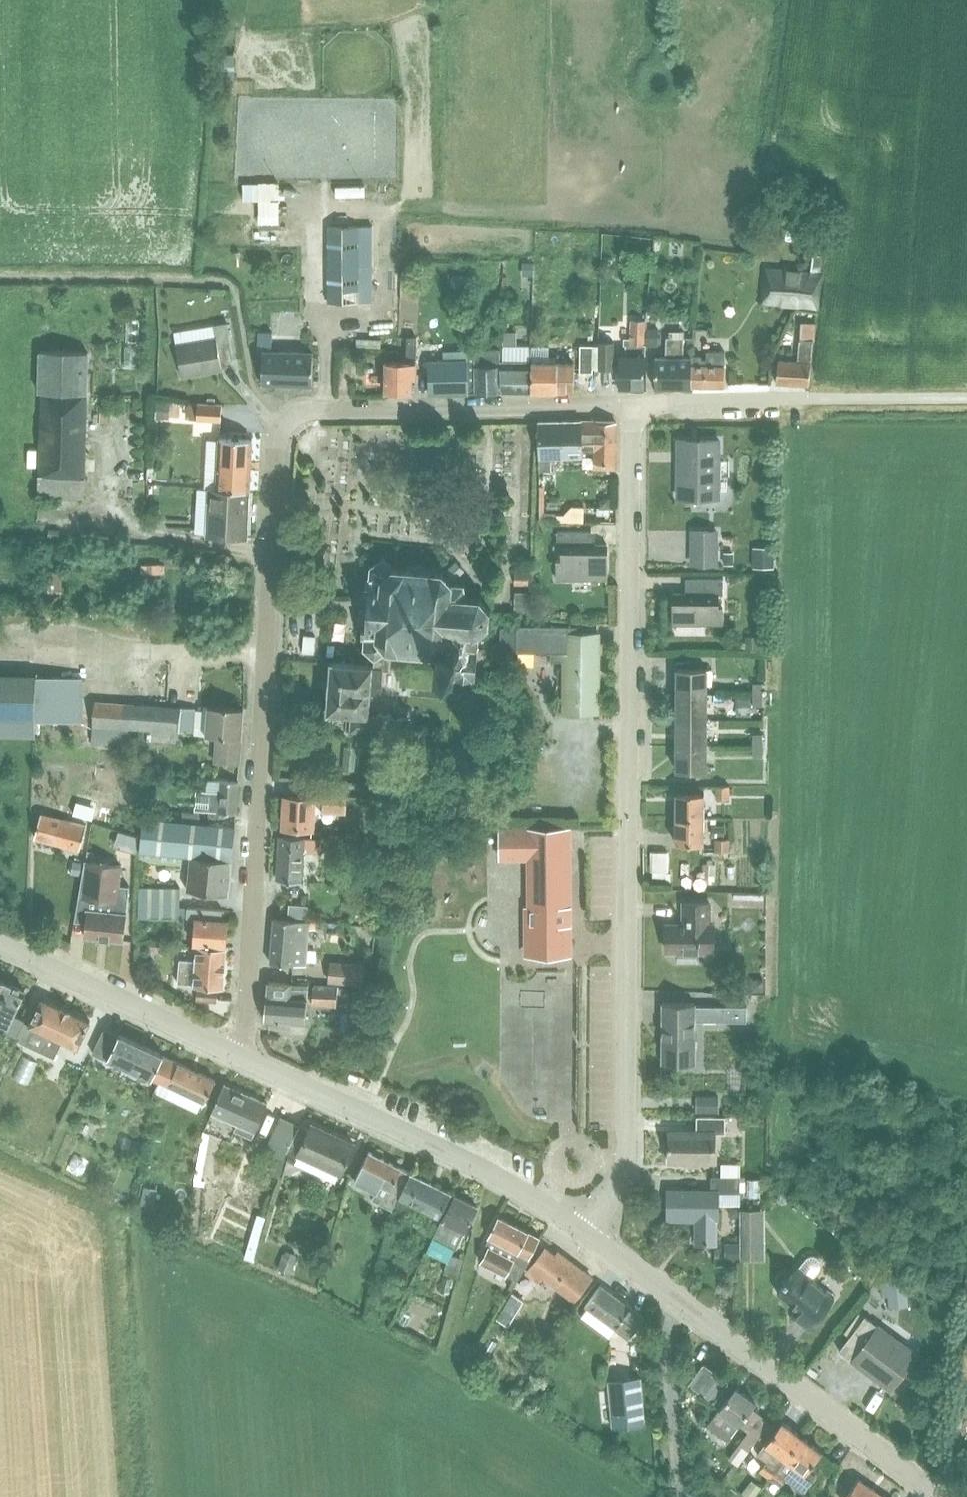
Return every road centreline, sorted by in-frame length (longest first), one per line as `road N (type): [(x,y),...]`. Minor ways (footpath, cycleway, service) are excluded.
road 1 (residential): [(589,1234),(626,1170),(635,404)]
road 2 (residential): [(245,1055),(271,411)]
road 3 (tertiary): [(950,1496),(589,1234)]
road 4 (tertiary): [(589,1234),(514,1186),(245,1055)]
road 5 (residential): [(271,411),(635,404)]
road 6 (residential): [(635,404),(966,397)]
road 7 (tertiary): [(245,1055),(0,942)]

